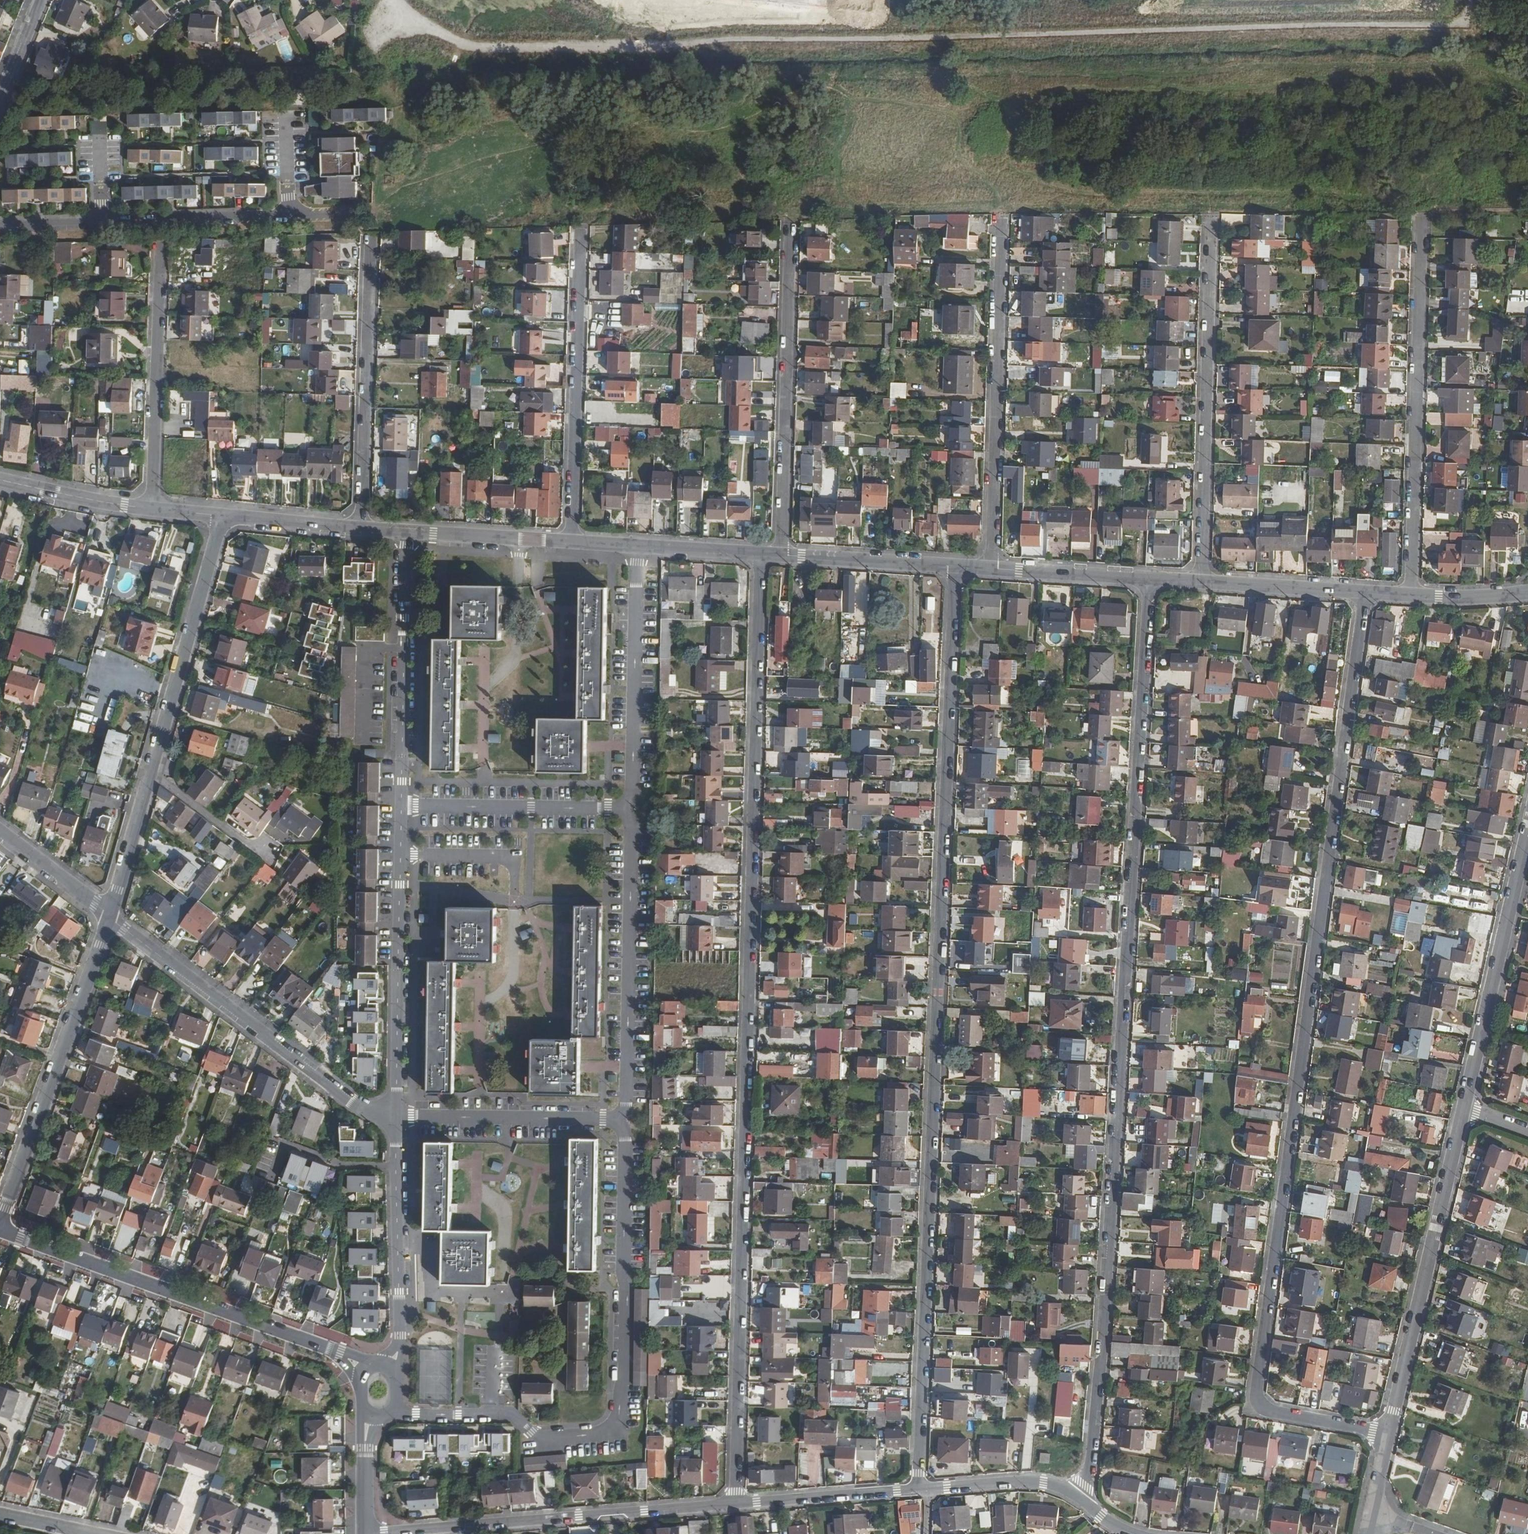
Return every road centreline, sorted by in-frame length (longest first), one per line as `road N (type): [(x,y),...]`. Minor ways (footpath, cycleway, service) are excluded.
road 1 (residential): [(761,553),(735,1504)]
road 2 (residential): [(1365,593),(1257,1389),(1271,1411),(1389,1435)]
road 3 (residential): [(919,1488),(956,565)]
road 4 (residential): [(1146,578),(1089,1467),(1078,1496)]
road 5 (residential): [(387,1413),(509,1414),(545,1438),(612,1429),(626,1370),(627,1289),(626,1141),(616,1120)]
road 6 (residential): [(110,917),(222,515)]
road 7 (residential): [(1423,218),(1411,596)]
road 8 (residential): [(365,1533),(735,1504)]
road 9 (residential): [(1212,219),(1200,581)]
road 10 (tertiary): [(0,1231),(340,1353)]
road 11 (residential): [(110,917),(351,1102),(396,1116)]
road 12 (residential): [(1002,222),(989,568)]
road 13 (unclassified): [(1389,1435),(1465,1104)]
road 14 (residential): [(794,226),(780,555)]
road 15 (residential): [(608,809),(623,812),(631,827),(626,1103),(616,1120)]
road 16 (residential): [(0,1223),(110,917)]
road 17 (residential): [(581,228),(571,541)]
road 18 (residential): [(401,806),(396,1116)]
road 19 (residential): [(360,527),(370,236)]
road 20 (unclassified): [(1465,1104),(1527,829)]
road 21 (residential): [(608,809),(627,803),(632,788),(637,545)]
road 22 (residential): [(406,531),(401,806)]
road 23 (residential): [(153,509),(161,242)]
road 24 (residential): [(396,1116),(400,1336),(390,1371)]
road 25 (residential): [(616,1120),(396,1116)]
road 26 (residential): [(401,806),(608,809)]
road 27 (residential): [(102,223),(289,216)]
road 28 (residential): [(735,1504),(919,1488)]
road 29 (tertiary): [(780,555),(956,565)]
road 30 (tertiary): [(1200,581),(1365,593)]
road 31 (tertiary): [(406,531),(571,541)]
road 32 (unclassified): [(919,1488),(1028,1480),(1078,1496)]
road 33 (tertiary): [(989,568),(1146,578)]
road 34 (tertiary): [(0,480),(153,509)]
road 35 (tertiary): [(222,515),(360,527)]
road 36 (residential): [(0,833),(110,917)]
road 37 (tertiary): [(637,545),(761,553)]

